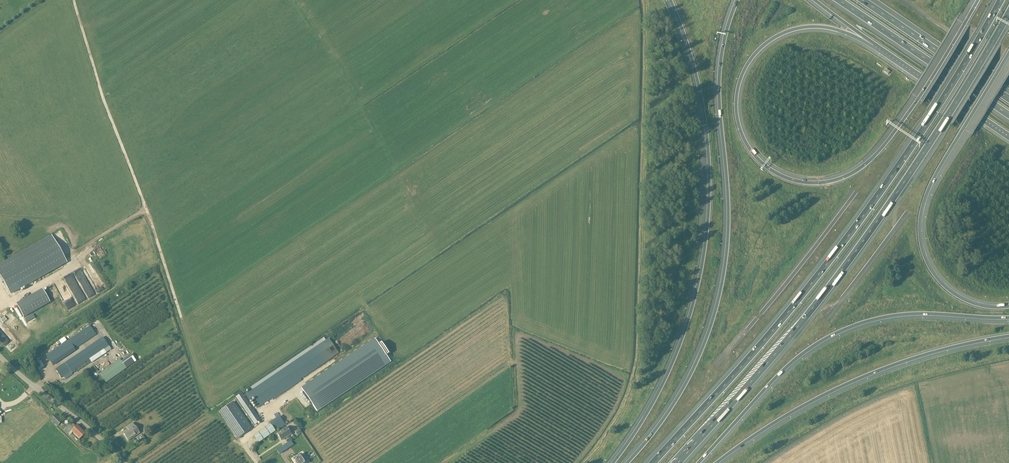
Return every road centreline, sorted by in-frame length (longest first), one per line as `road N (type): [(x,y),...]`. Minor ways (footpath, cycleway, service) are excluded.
road 1 (motorway): [(1001,0),(845,241),(654,462)]
road 2 (motorway): [(978,0),(897,130),(853,173),(799,182),(758,161),(742,134),(736,97),(757,51),(788,31),(813,27),(874,45)]
road 3 (motorway): [(676,462),(875,225),(1008,12)]
road 4 (motorway): [(737,0),(719,68),(728,212),(716,309),(680,393),(627,462)]
road 5 (motorway): [(670,0),(704,107),(704,259),(668,374),(612,462)]
road 6 (motorway): [(699,462),(788,366),(830,336),(886,316),(1008,318)]
road 7 (motorway): [(1008,306),(979,305),(951,291),(933,273),(920,235),(935,176),(1008,52)]
road 8 (motorway): [(717,462),(862,377),(1008,336)]
road 9 (motorway): [(837,0),(1008,115)]
road 10 (motorway): [(1008,99),(862,0)]
road 11 (unclassified): [(124,462),(0,357)]
road 12 (motorway): [(874,45),(1008,136)]

